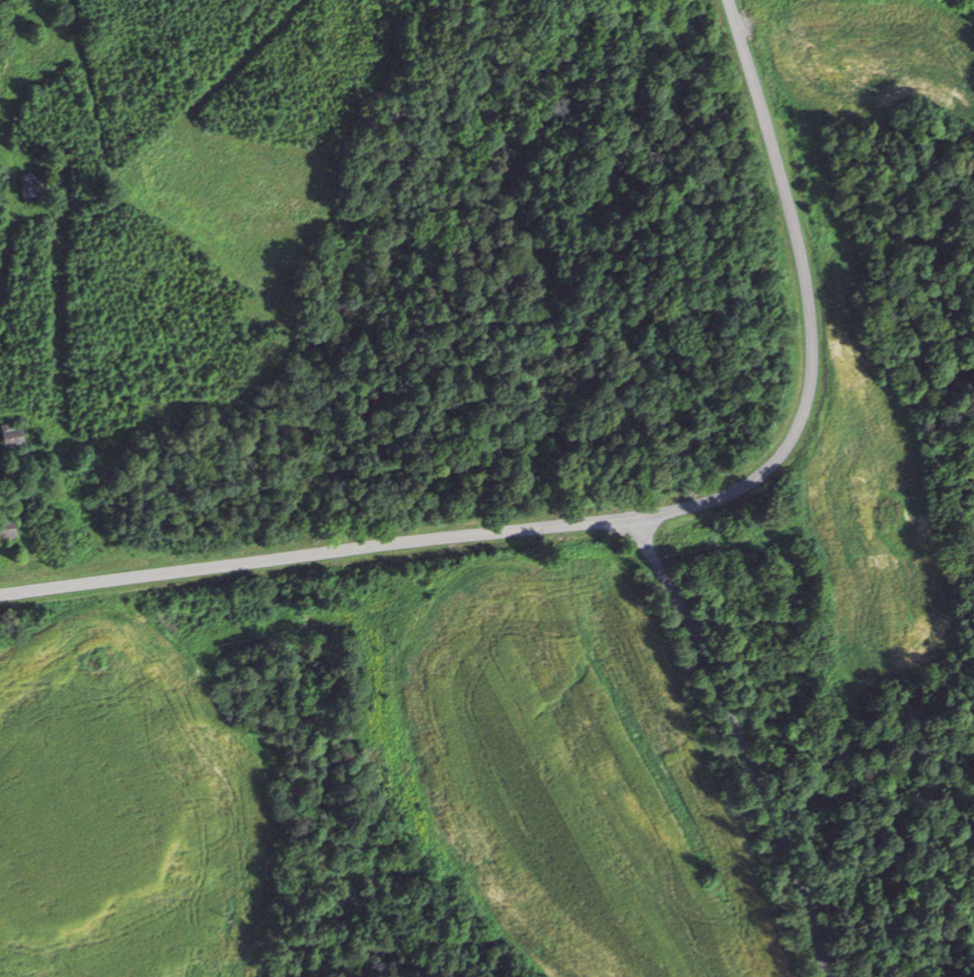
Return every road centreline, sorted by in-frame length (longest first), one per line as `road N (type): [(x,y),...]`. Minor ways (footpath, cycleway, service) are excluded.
road 1 (tertiary): [(628,520),(746,486),(784,451),(808,390),(809,314),(729,0)]
road 2 (tertiary): [(0,597),(628,520)]
road 3 (tertiary): [(829,976),(769,807),(700,652),(628,520)]

